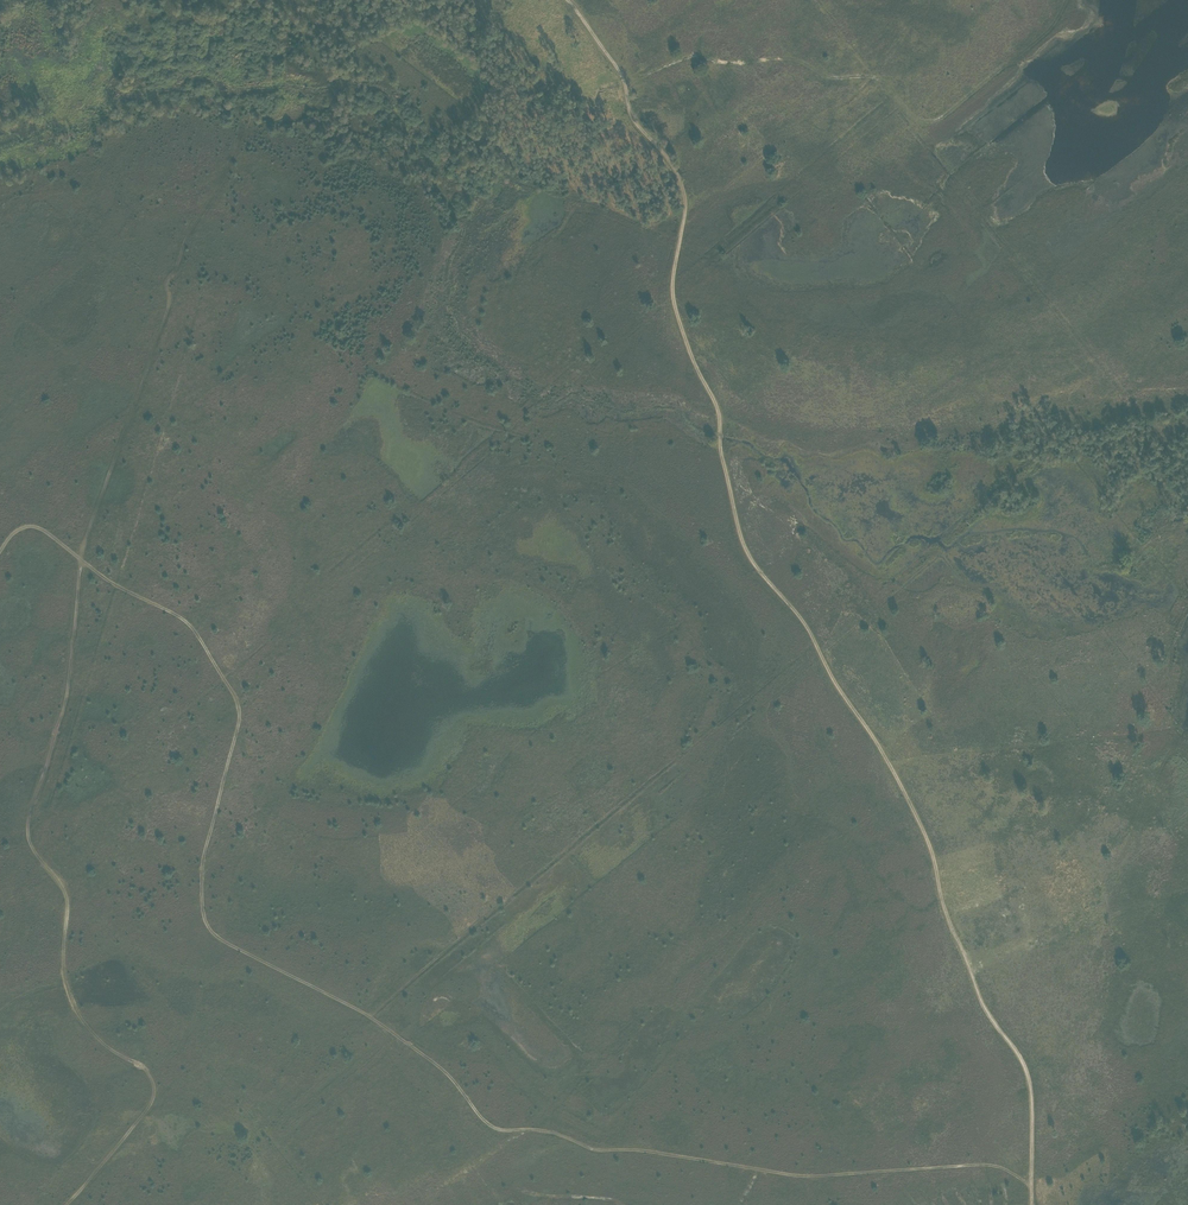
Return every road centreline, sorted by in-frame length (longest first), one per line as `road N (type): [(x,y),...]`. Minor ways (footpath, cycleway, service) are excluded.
road 1 (track): [(0,551),(33,527),(190,628),(236,716),(201,861),(203,930),(403,1042),(449,1077),(487,1123),(592,1149),(799,1176),(986,1164),(1031,1183)]
road 2 (track): [(567,0),(624,80),(633,119),(682,185),(672,298),(719,410),(741,538),(811,632),(920,825),(977,992),(1027,1071),(1031,1183)]
road 3 (track): [(65,1204),(156,1097),(154,1081),(100,1042),(79,1014),(63,980),(68,888),(29,842),(27,828),(67,693),(82,552),(171,297),(169,281),(237,138)]

